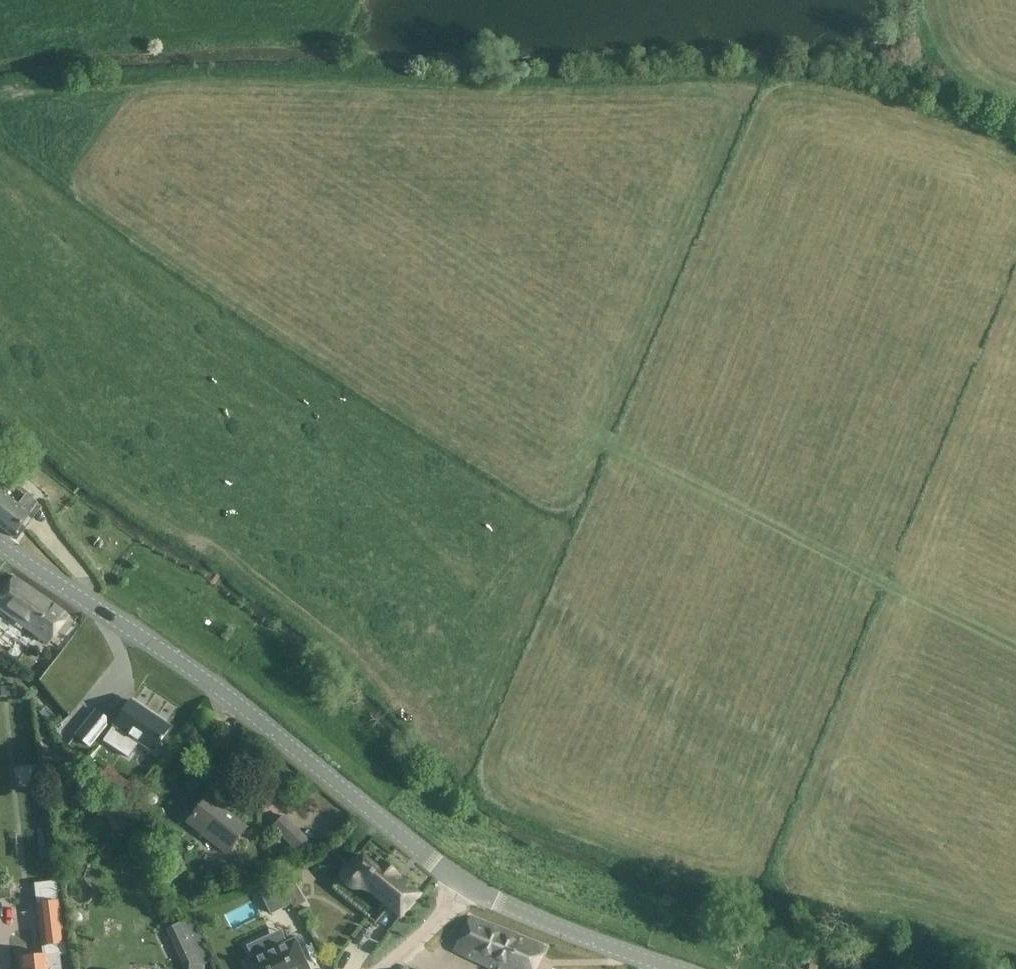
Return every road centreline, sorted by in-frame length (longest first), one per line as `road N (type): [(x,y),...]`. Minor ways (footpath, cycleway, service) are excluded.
road 1 (unclassified): [(466,886),(246,708),(0,543)]
road 2 (unclassified): [(676,968),(466,886)]

